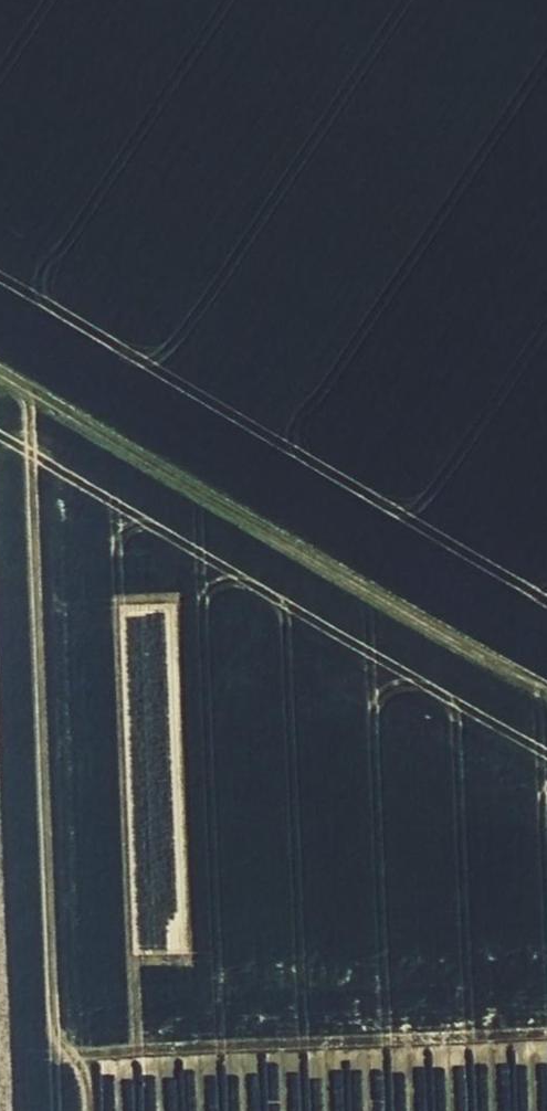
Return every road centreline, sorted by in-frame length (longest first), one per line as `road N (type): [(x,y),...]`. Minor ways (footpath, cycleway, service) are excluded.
road 1 (track): [(546,685),(0,376)]

